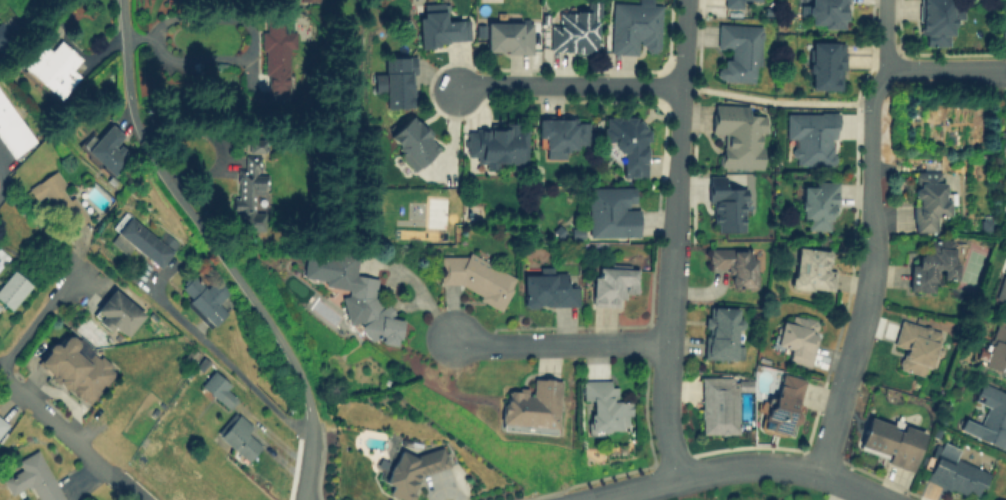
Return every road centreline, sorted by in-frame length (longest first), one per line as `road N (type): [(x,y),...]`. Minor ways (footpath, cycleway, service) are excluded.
road 1 (residential): [(122,0),(135,126),(289,351),(310,414)]
road 2 (residential): [(816,471),(865,302),(871,103),(886,67)]
road 3 (residential): [(881,499),(816,471),(764,464),(611,499)]
road 4 (residential): [(671,241),(664,415),(676,485)]
road 5 (residential): [(687,0),(671,241)]
road 6 (residential): [(678,91),(456,84)]
road 7 (residential): [(667,345),(460,342)]
road 8 (residential): [(142,499),(0,374)]
road 9 (residential): [(1005,71),(886,67)]

